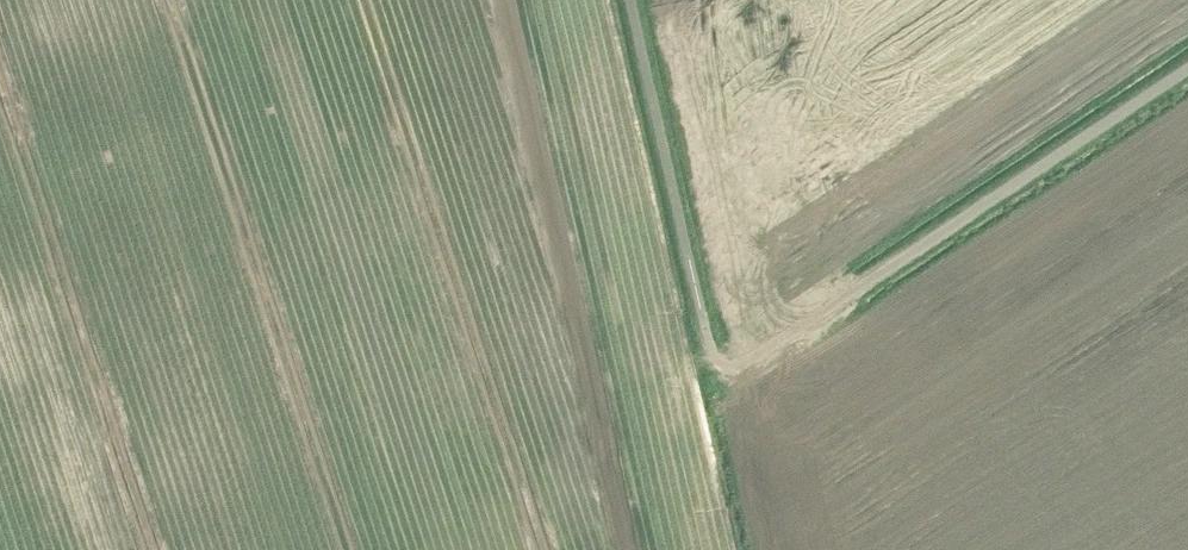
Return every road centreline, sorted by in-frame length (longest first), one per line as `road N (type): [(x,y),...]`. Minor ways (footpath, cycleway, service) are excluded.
road 1 (track): [(1187,66),(722,368)]

